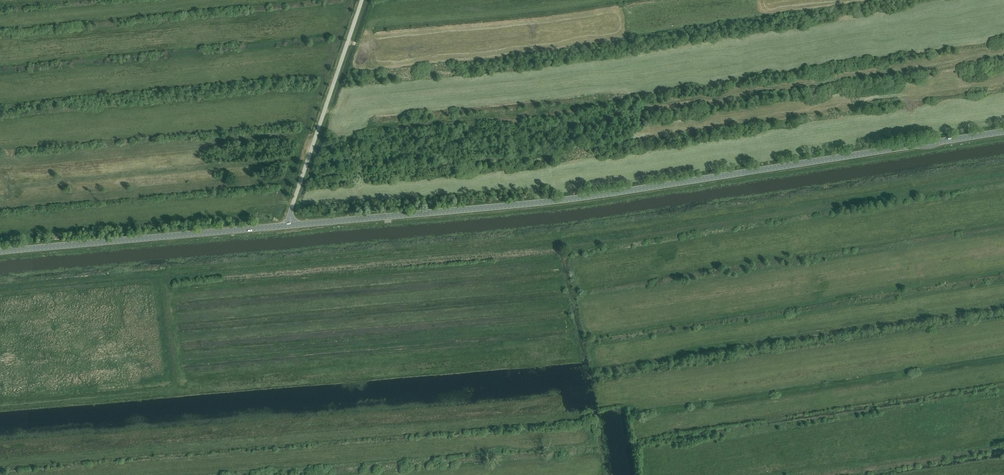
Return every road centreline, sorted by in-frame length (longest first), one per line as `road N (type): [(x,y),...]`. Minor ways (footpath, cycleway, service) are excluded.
road 1 (tertiary): [(286,225),(562,200),(1003,131)]
road 2 (tertiary): [(0,251),(286,225)]
road 3 (unclassified): [(286,225),(362,0)]

